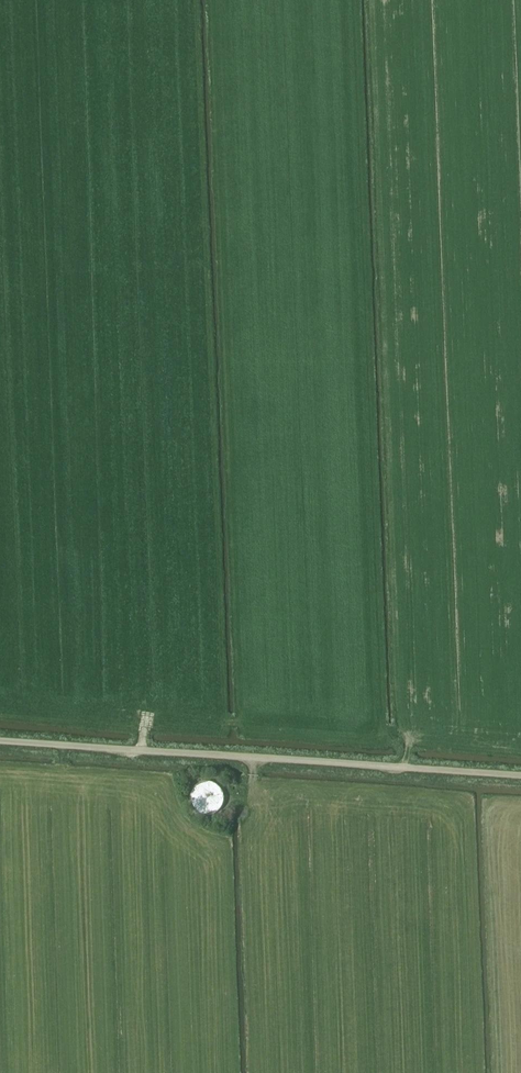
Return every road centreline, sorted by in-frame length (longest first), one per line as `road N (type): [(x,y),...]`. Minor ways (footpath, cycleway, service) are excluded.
road 1 (unclassified): [(520,776),(0,741)]

